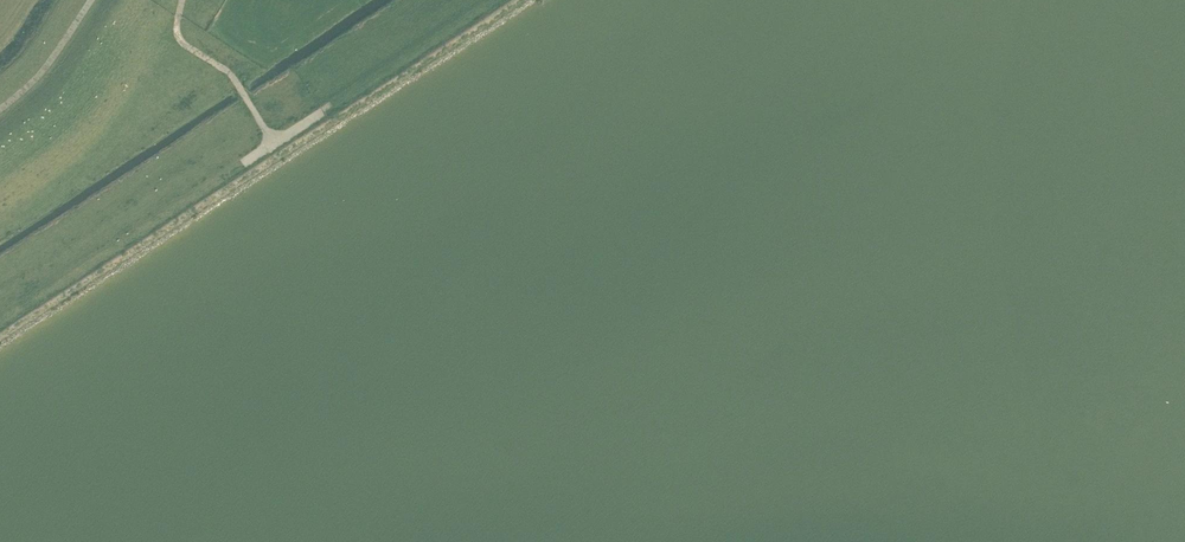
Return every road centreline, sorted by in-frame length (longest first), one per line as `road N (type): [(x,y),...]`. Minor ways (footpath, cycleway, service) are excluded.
road 1 (unclassified): [(0,111),(48,67),(92,0)]

